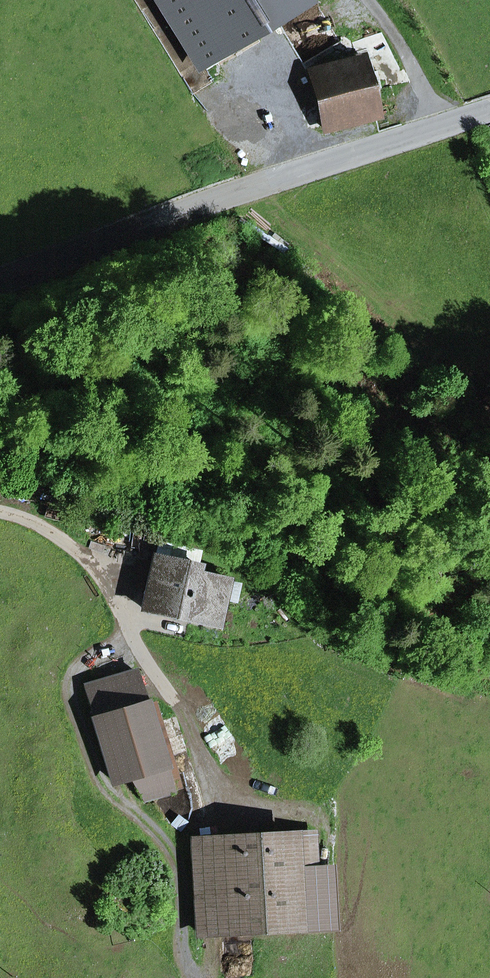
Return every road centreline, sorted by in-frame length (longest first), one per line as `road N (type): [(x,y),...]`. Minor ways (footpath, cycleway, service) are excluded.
road 1 (unclassified): [(0,280),(489,113)]

